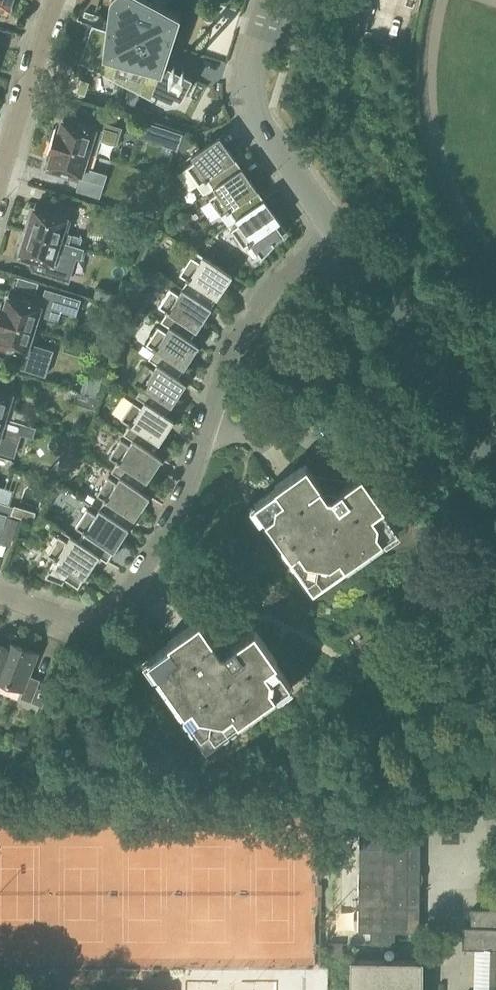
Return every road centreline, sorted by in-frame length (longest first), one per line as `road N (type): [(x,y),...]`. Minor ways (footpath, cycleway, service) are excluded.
road 1 (residential): [(0,593),(55,614),(89,616),(124,598),(204,441),(229,355),(273,285),(330,224)]
road 2 (unclassified): [(495,456),(330,224)]
road 3 (unclassified): [(330,224),(261,127),(255,90),(280,0)]
road 4 (residential): [(0,177),(58,0)]

